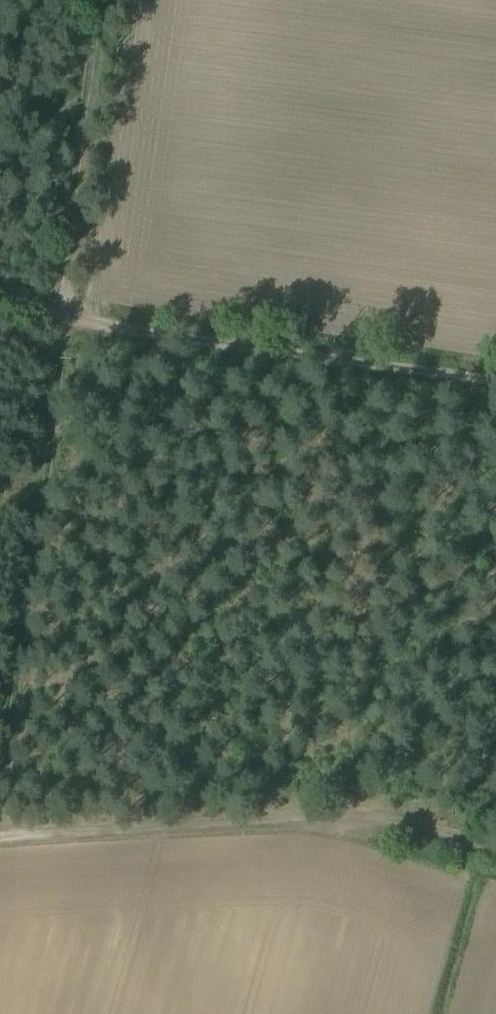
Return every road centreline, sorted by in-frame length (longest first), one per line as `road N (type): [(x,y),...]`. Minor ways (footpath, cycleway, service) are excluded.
road 1 (track): [(102,0),(0,802)]
road 2 (track): [(0,282),(63,310),(495,370)]
road 3 (track): [(495,846),(355,810),(0,837)]

